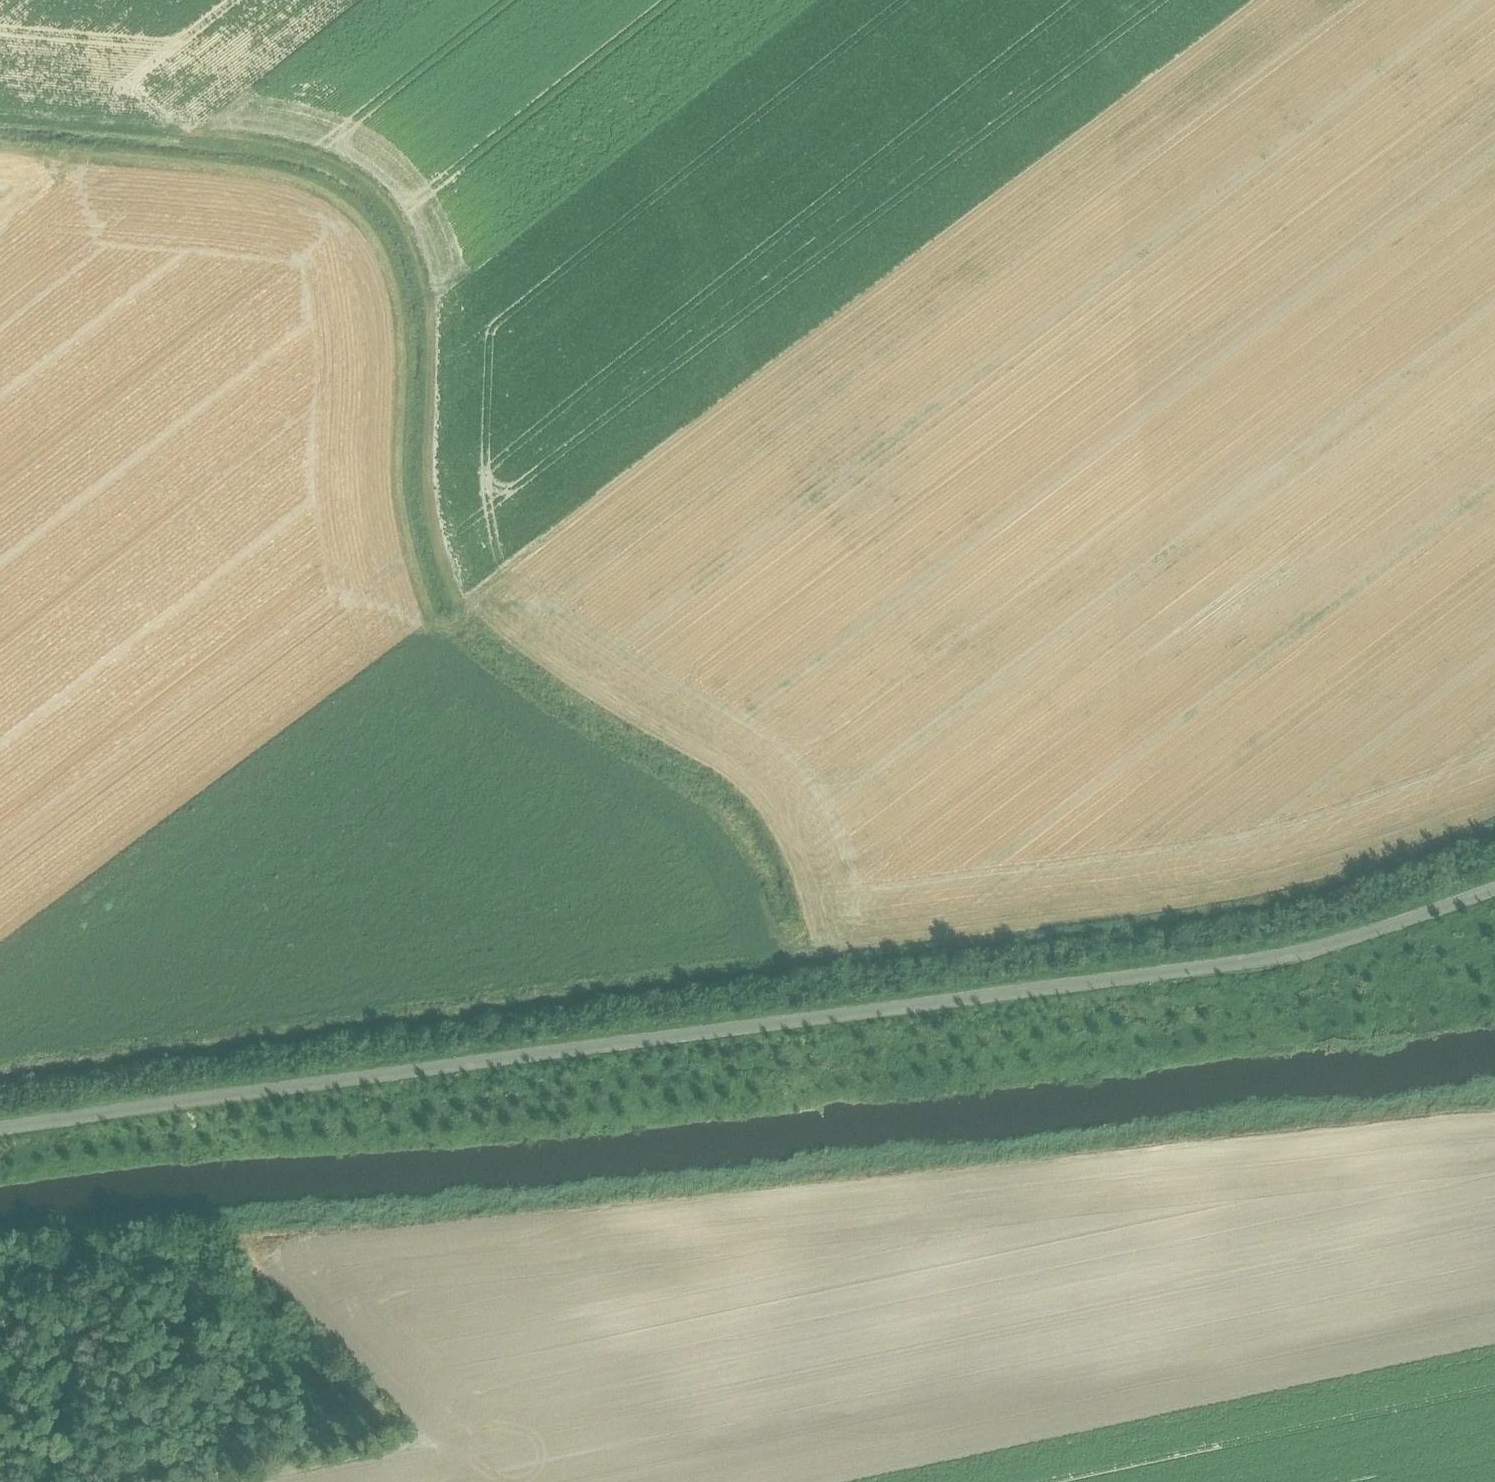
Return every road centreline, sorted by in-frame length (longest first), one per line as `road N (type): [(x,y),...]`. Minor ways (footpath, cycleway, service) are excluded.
road 1 (unclassified): [(0,1130),(1246,958),(1362,933),(1494,887)]

